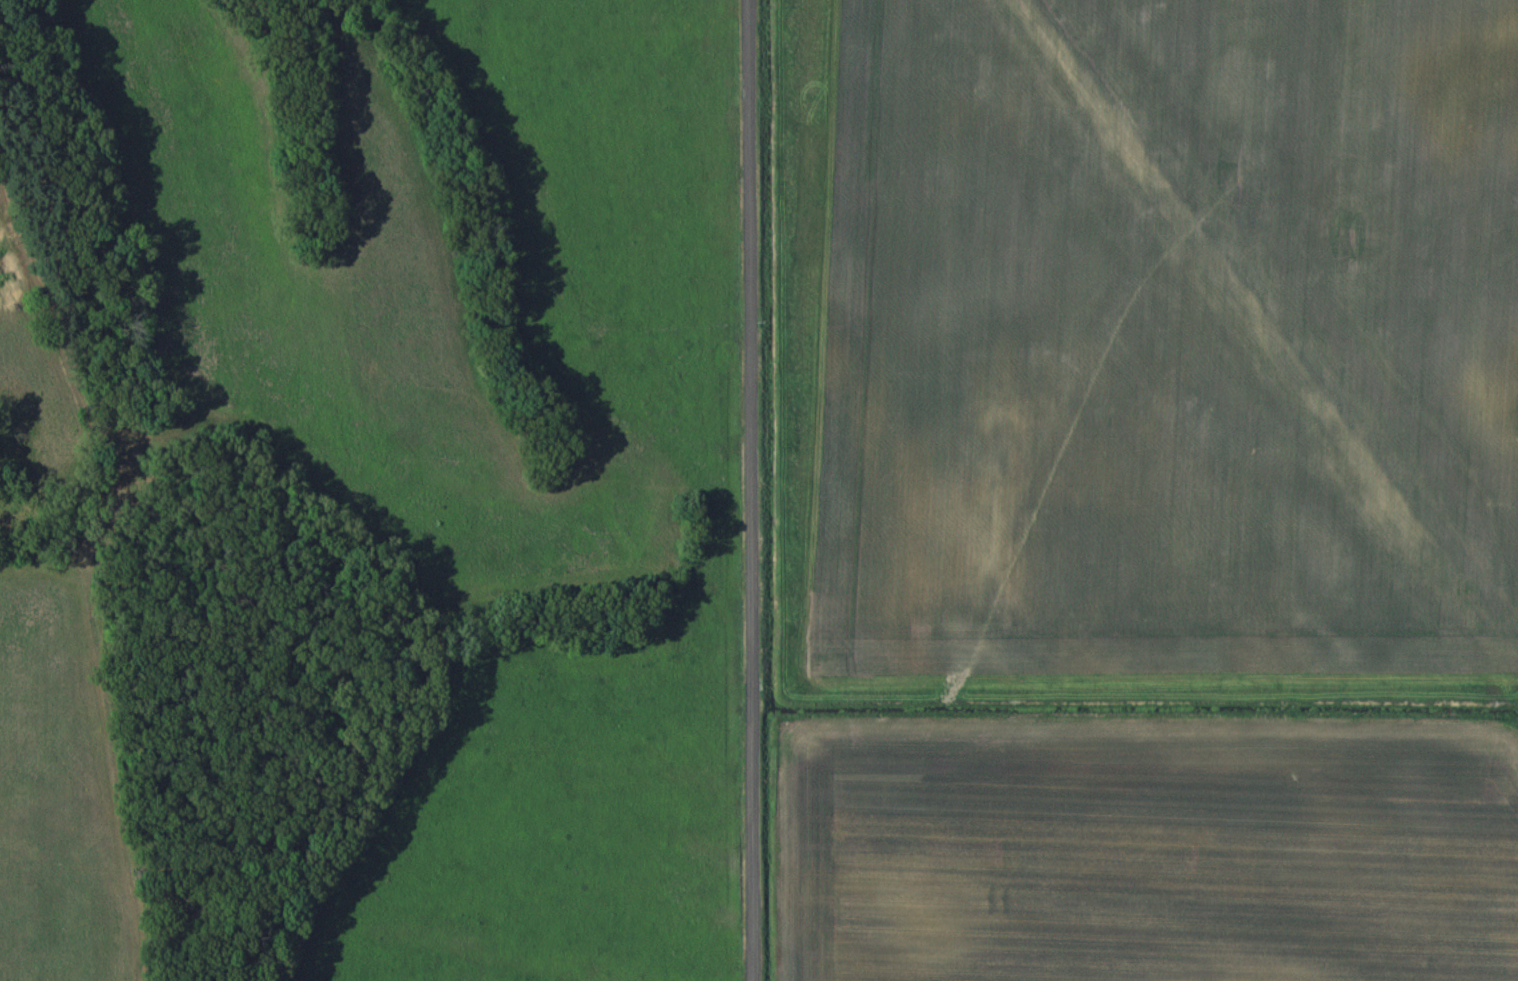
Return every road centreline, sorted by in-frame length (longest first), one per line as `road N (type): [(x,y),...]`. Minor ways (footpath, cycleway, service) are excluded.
road 1 (residential): [(752,980),(747,0)]

